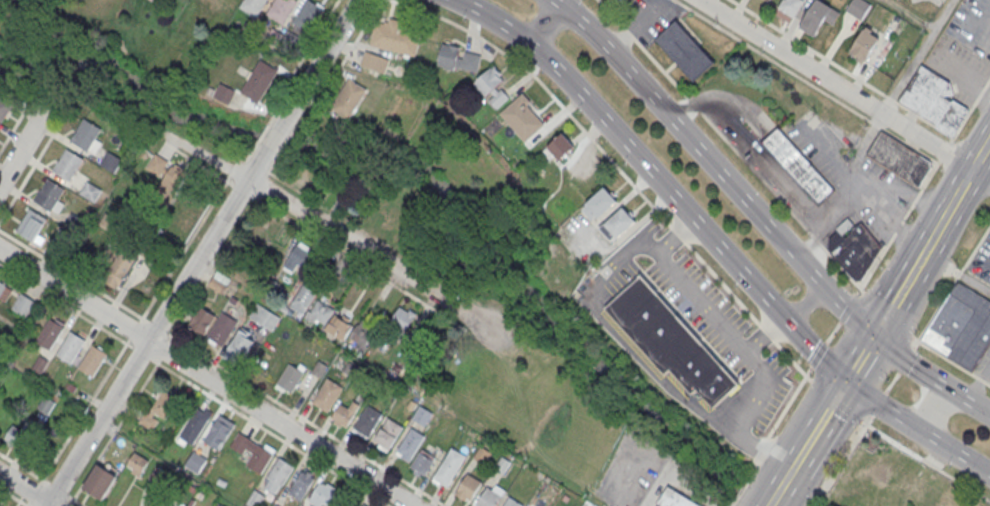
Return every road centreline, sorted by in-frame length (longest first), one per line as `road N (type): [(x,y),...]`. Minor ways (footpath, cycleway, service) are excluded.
road 1 (secondary): [(461,0),(545,58),(784,318)]
road 2 (secondary): [(822,286),(618,58),(554,0)]
road 3 (residential): [(489,328),(451,297),(176,136)]
road 4 (residential): [(989,182),(704,0)]
road 5 (residential): [(150,341),(420,505)]
road 6 (residential): [(255,169),(150,341)]
road 7 (residential): [(150,341),(46,505)]
road 8 (residential): [(150,341),(0,250)]
road 9 (residential): [(358,0),(285,120)]
road 10 (secondary): [(989,137),(925,247)]

